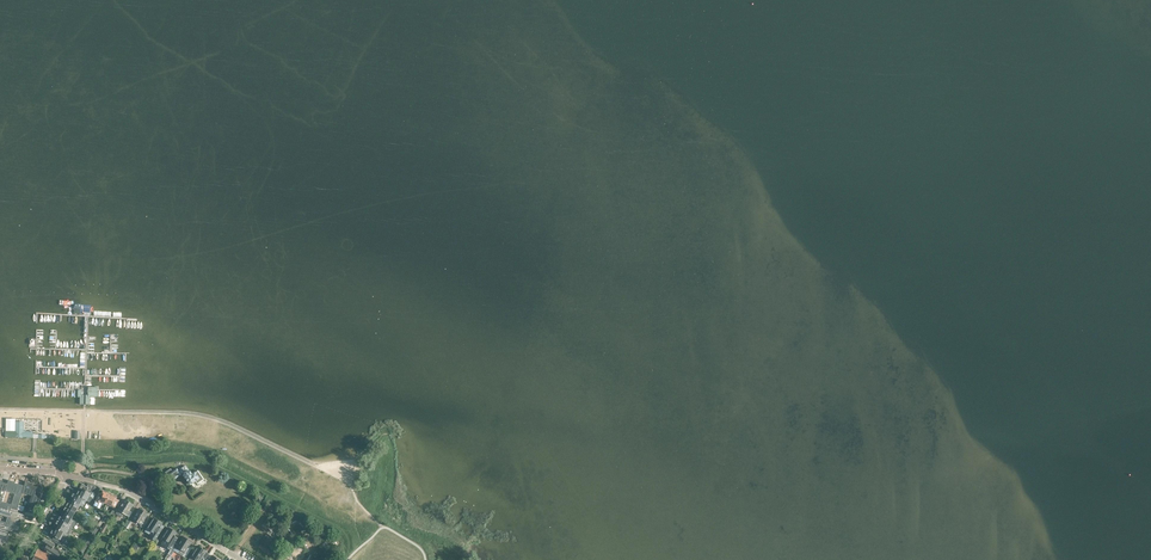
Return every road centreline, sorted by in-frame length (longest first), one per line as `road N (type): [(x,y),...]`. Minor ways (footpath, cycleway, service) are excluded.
road 1 (residential): [(241,559),(131,493),(66,475)]

